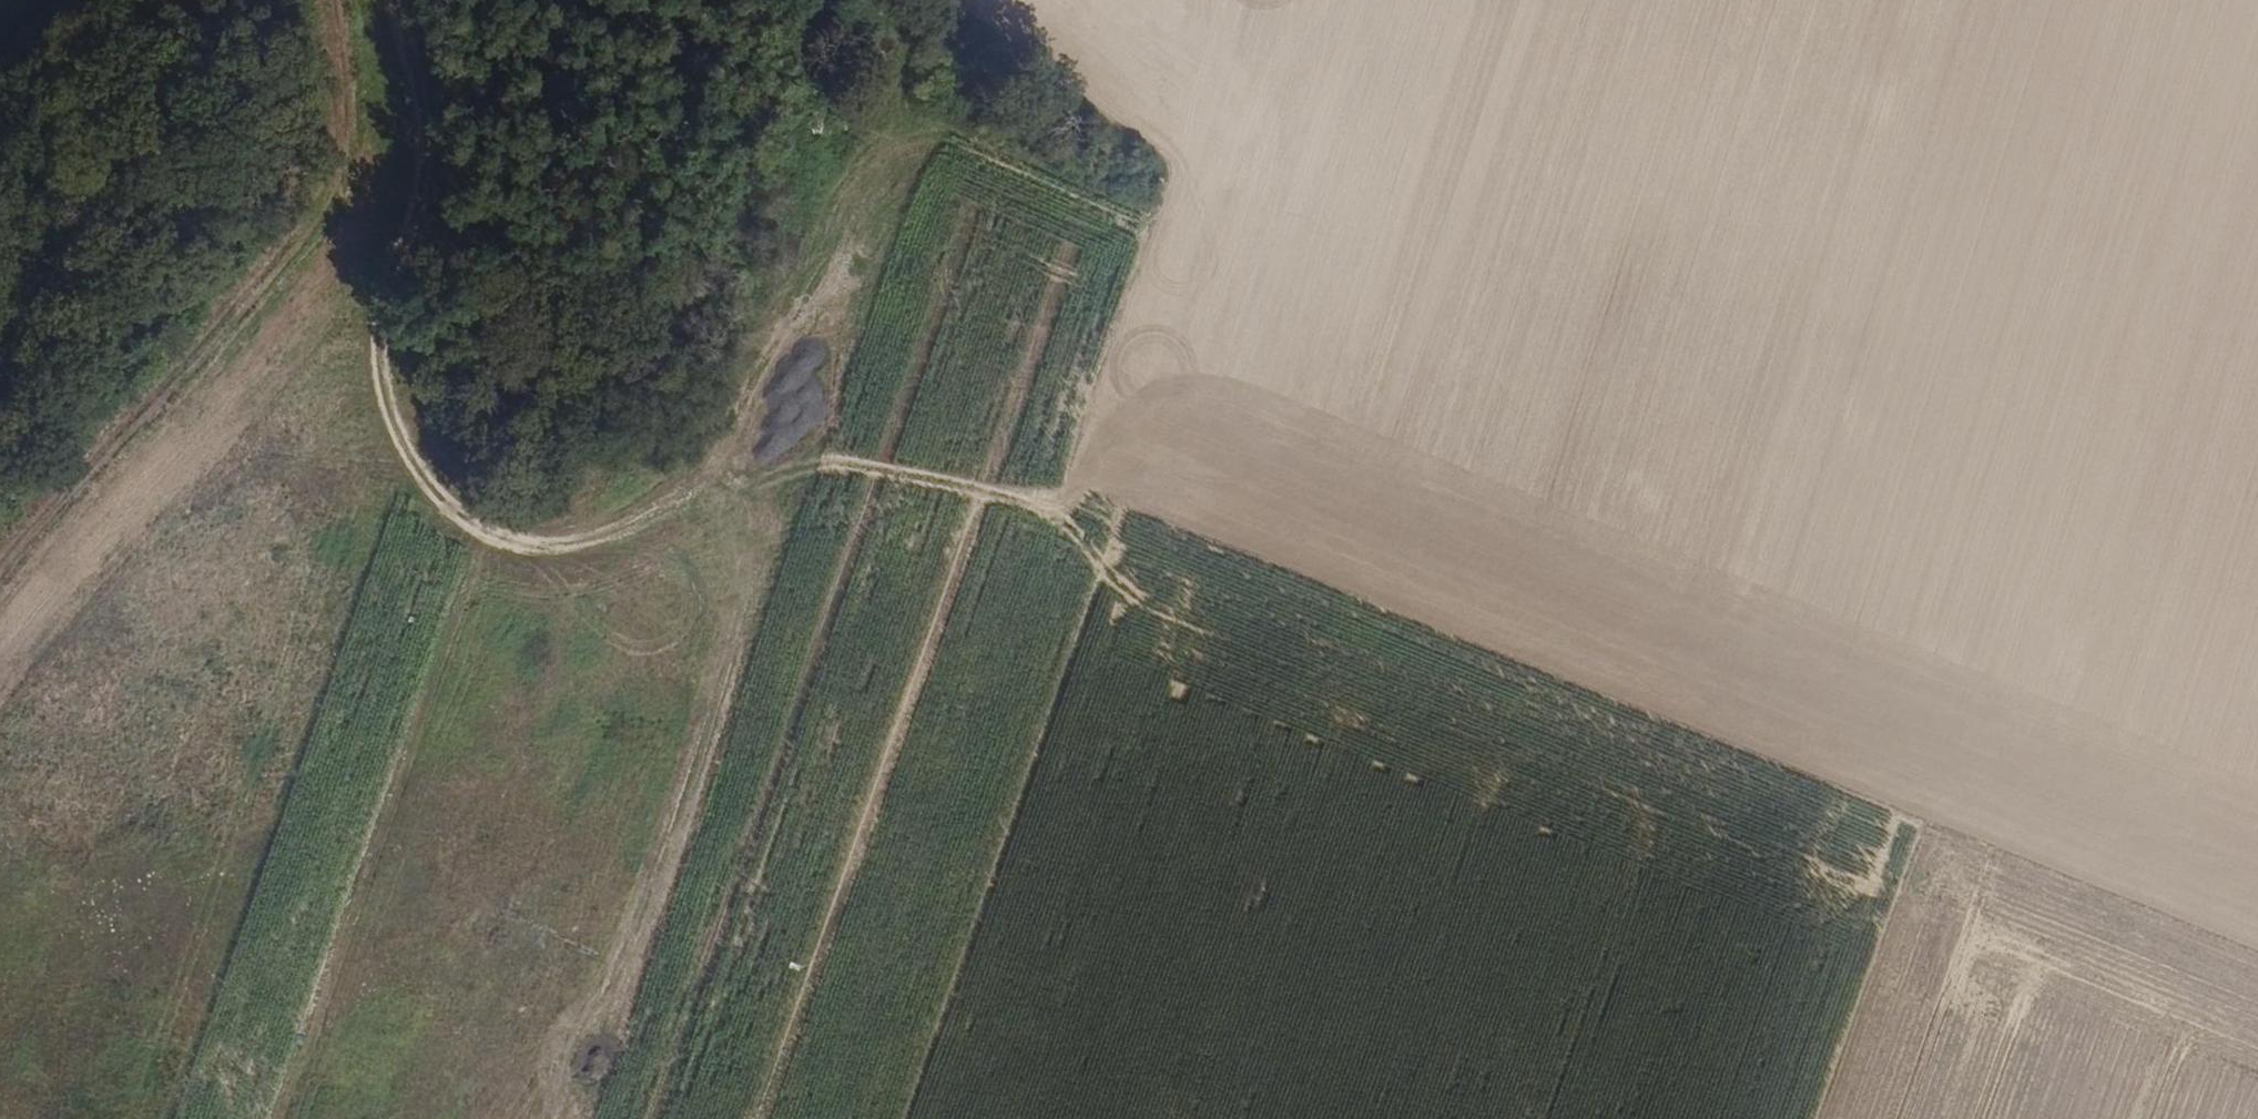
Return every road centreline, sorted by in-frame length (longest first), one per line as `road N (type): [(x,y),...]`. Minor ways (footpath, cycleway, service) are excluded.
road 1 (track): [(390,0),(405,53),(414,177),(372,309),(395,438),(433,496),(471,530),(517,543),(559,543),(622,520)]
road 2 (unclassified): [(0,373),(160,153),(215,53),(228,0)]

